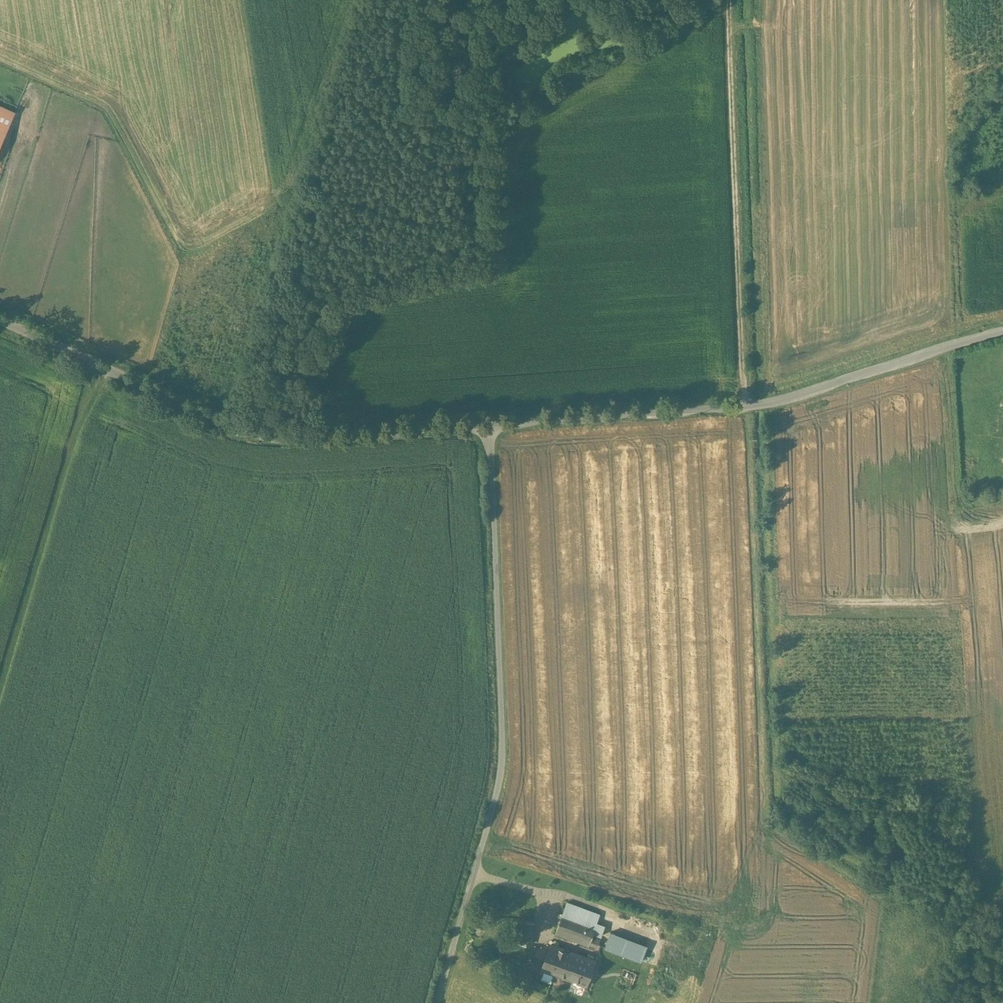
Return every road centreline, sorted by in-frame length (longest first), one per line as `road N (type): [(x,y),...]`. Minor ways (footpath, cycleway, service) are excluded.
road 1 (unclassified): [(491,424),(502,762),(436,1002)]
road 2 (unclassified): [(491,424),(773,403),(1002,332)]
road 3 (unclassified): [(0,321),(256,434),(491,424)]
road 4 (track): [(745,407),(729,0)]
road 5 (track): [(0,682),(80,409),(110,372)]

